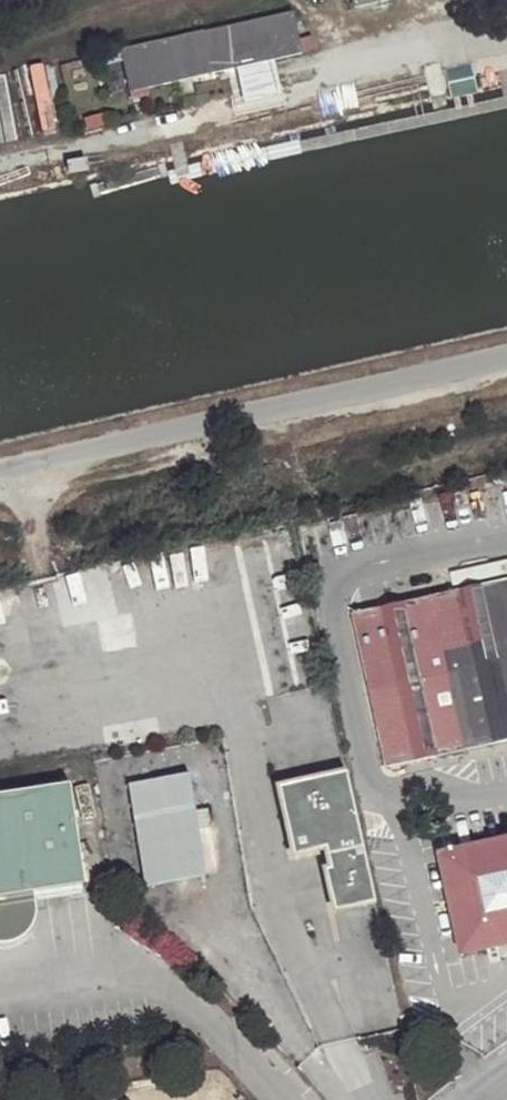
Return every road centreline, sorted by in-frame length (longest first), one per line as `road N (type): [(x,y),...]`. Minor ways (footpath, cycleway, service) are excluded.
road 1 (unclassified): [(506,361),(0,470)]

